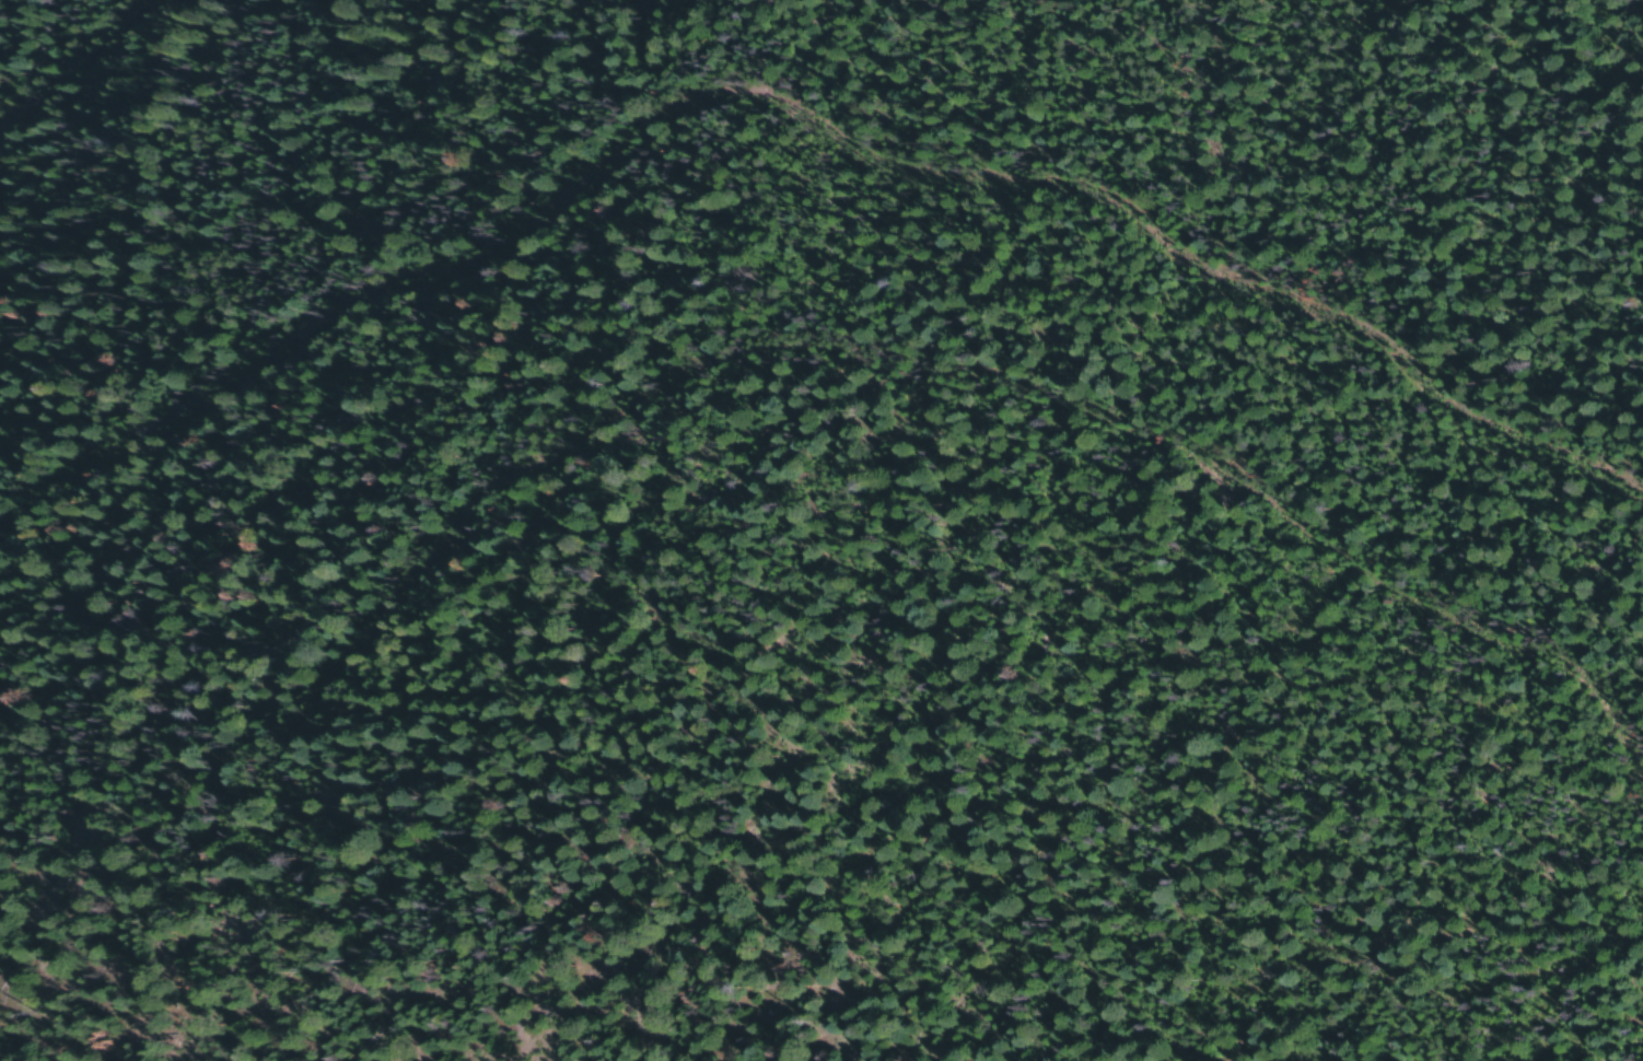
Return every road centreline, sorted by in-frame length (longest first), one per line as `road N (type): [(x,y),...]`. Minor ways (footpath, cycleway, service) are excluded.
road 1 (track): [(240,745),(278,692),(520,464),(696,392),(905,438),(1145,536),(1642,869)]
road 2 (track): [(0,174),(109,84),(186,0)]

